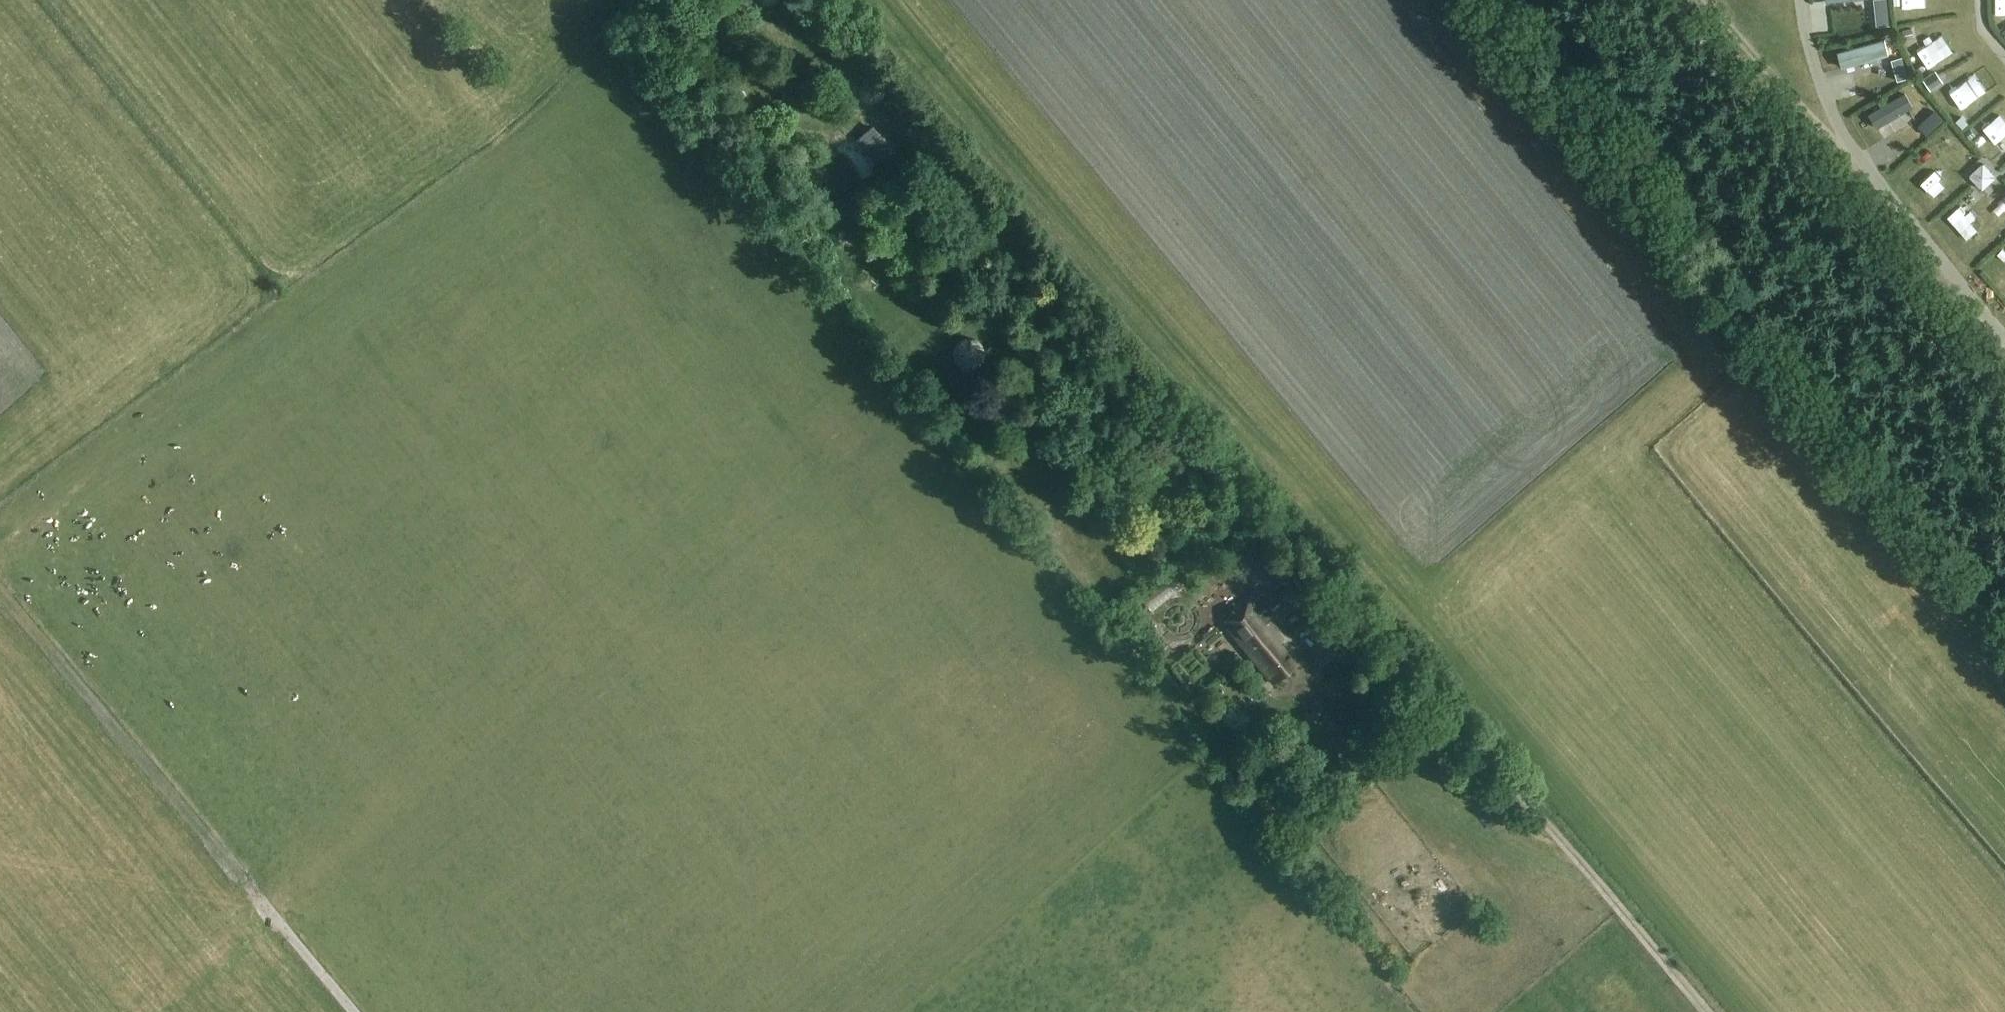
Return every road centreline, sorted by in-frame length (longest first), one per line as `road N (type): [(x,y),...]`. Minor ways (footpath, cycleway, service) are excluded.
road 1 (track): [(1374,642),(1708,1011)]

